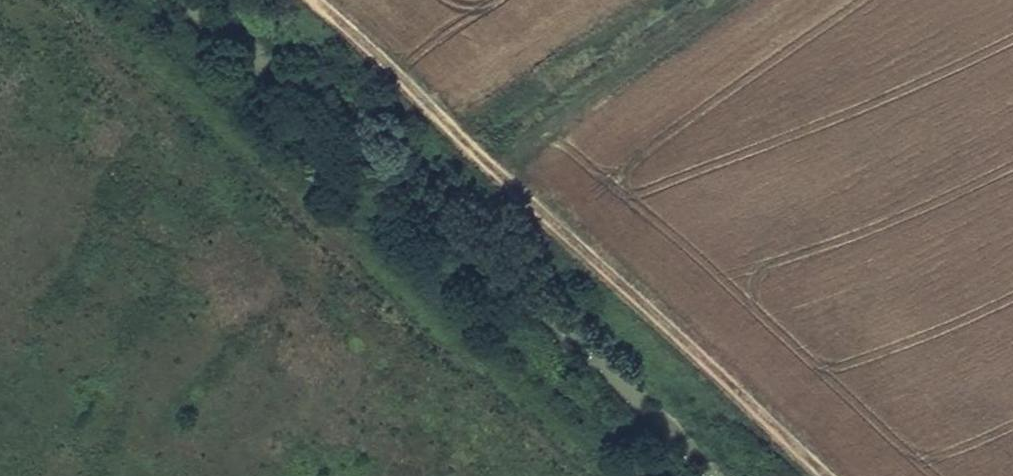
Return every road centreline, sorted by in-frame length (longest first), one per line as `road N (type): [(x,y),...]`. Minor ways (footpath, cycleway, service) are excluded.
road 1 (track): [(300,0),(830,475)]
road 2 (track): [(64,0),(589,475)]

